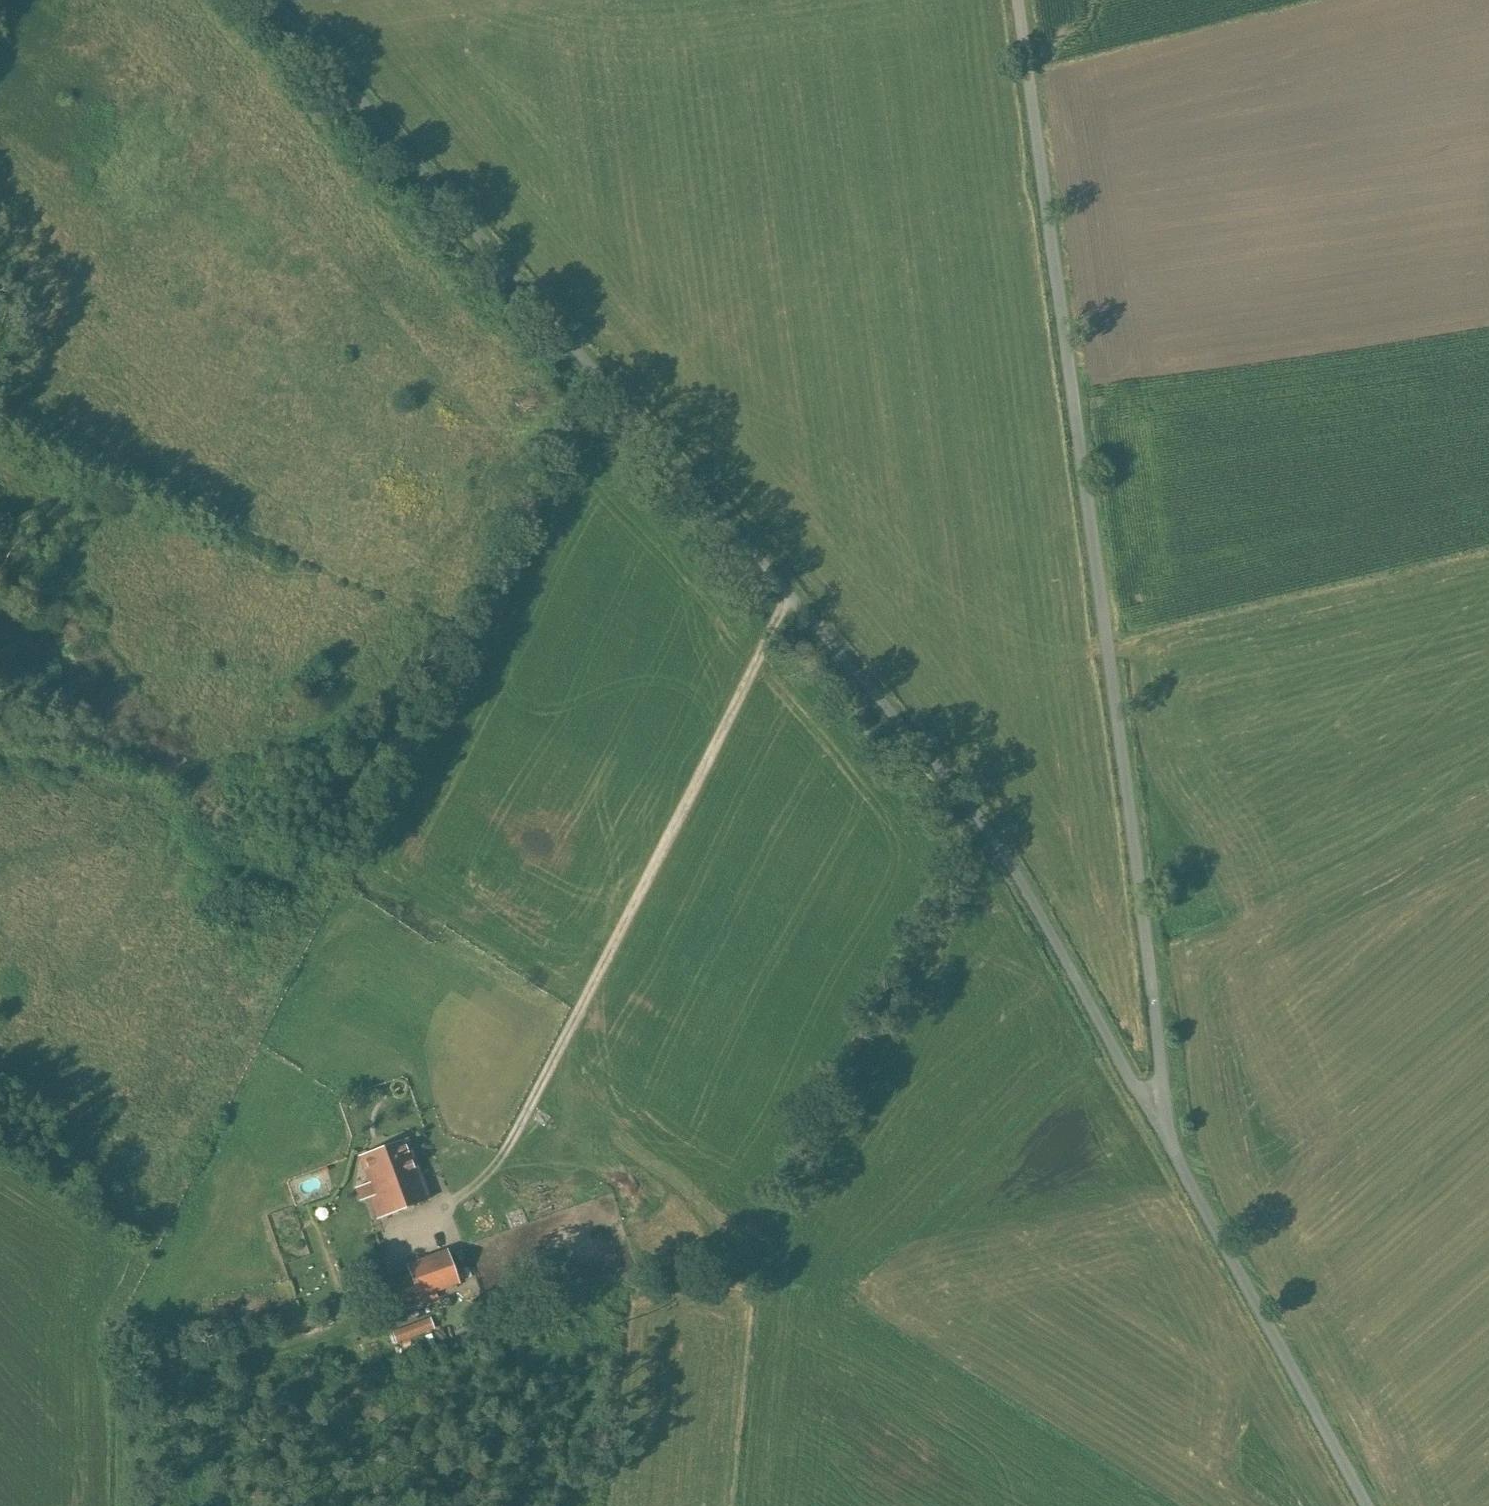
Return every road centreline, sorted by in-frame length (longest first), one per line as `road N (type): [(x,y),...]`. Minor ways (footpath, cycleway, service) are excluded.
road 1 (unclassified): [(1168,1127),(932,749),(279,0)]
road 2 (unclassified): [(1168,1127),(1022,0)]
road 3 (track): [(790,582),(509,1144),(453,1206)]
road 4 (unclassified): [(1384,1505),(1168,1127)]

